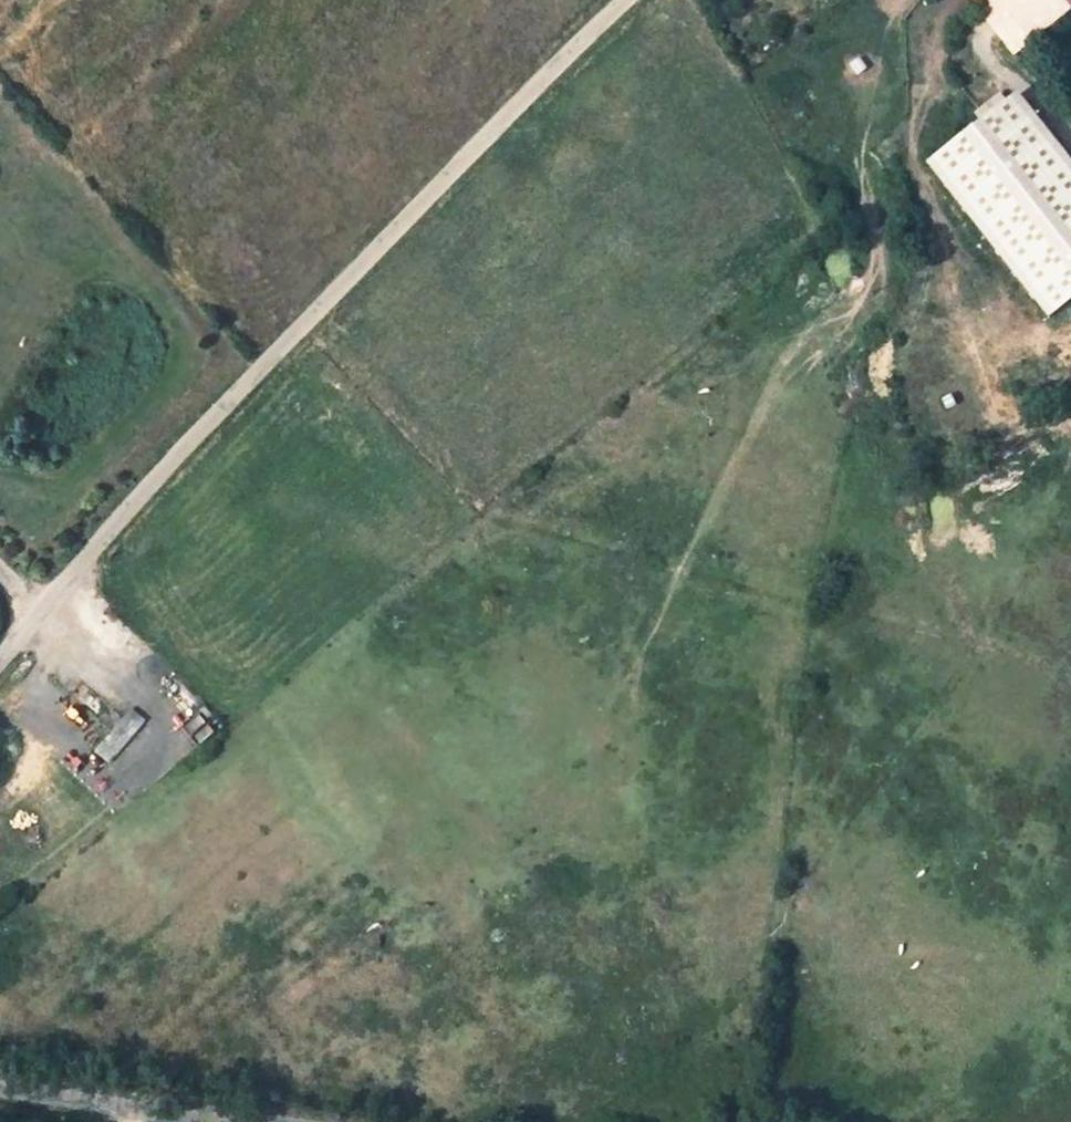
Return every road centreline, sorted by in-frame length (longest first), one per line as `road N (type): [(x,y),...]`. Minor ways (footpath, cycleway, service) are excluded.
road 1 (unclassified): [(0,661),(178,448),(631,0)]
road 2 (unclassified): [(299,1121),(241,1105),(0,1074)]

